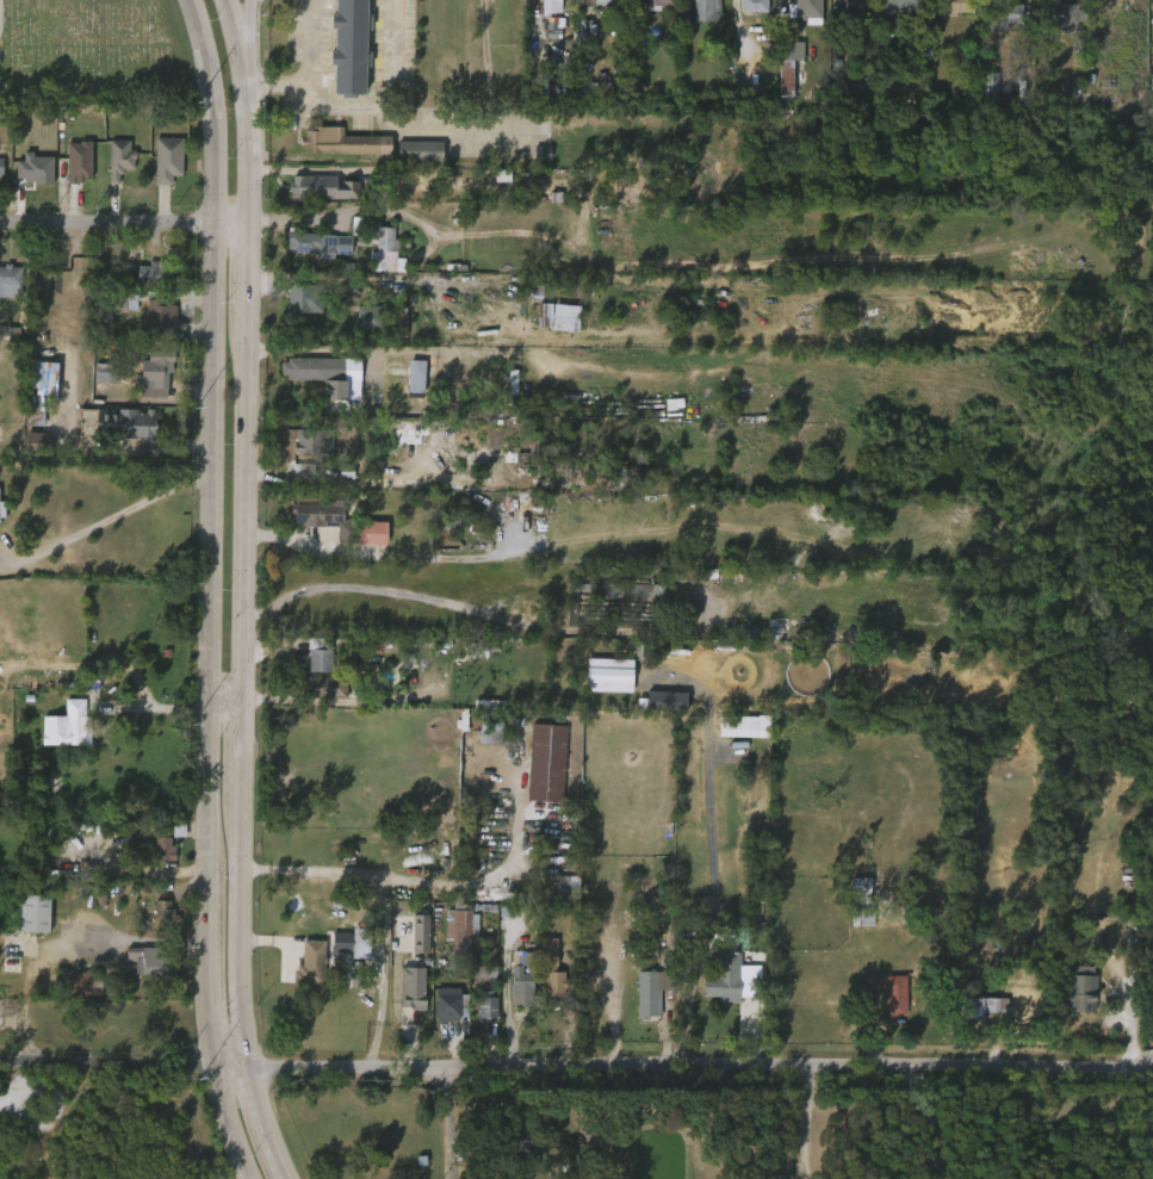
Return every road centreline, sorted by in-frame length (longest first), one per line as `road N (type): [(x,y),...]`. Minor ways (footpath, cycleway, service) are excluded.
road 1 (secondary): [(188,0),(206,70),(215,225),(207,964),(213,1066),(230,1143),(247,1178)]
road 2 (residential): [(0,1063),(1152,1067)]
road 3 (secondary): [(244,699),(246,342)]
road 4 (residential): [(0,227),(247,225)]
road 5 (secondary): [(250,1065),(243,820)]
road 6 (secondary): [(247,225),(243,69)]
road 7 (secondary): [(243,820),(244,699)]
road 8 (secondary): [(286,1178),(250,1065)]

